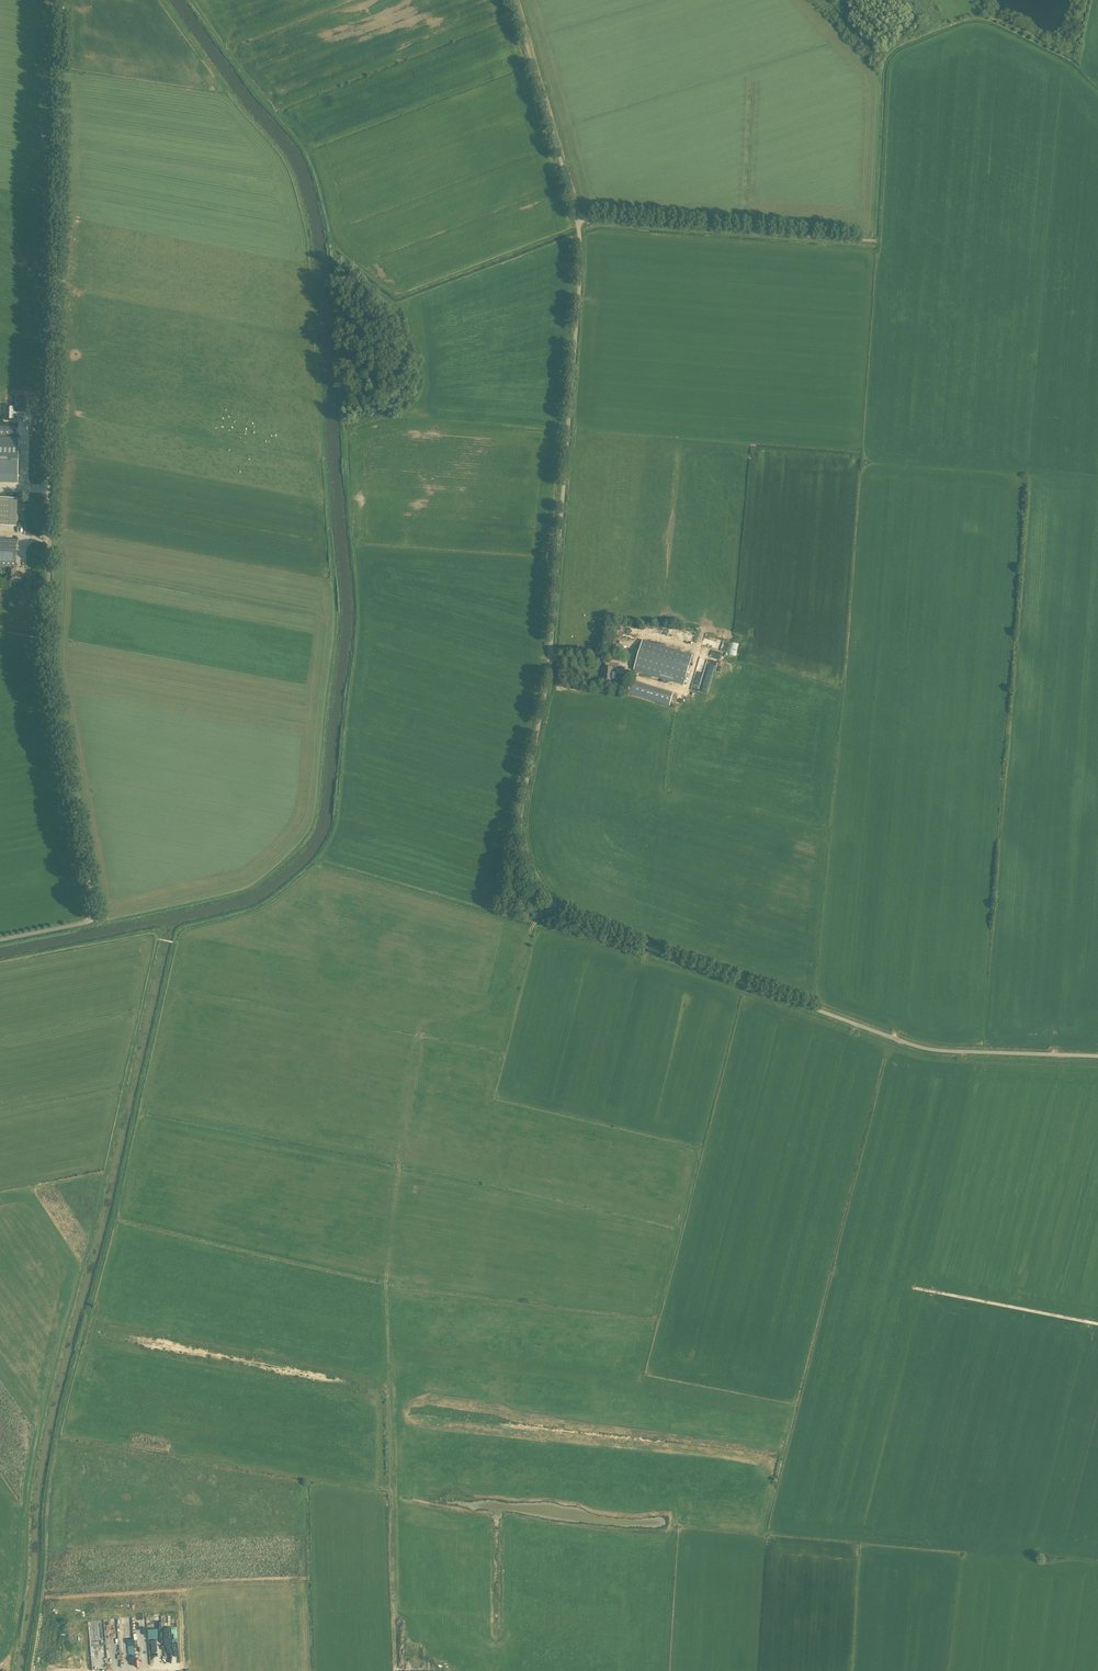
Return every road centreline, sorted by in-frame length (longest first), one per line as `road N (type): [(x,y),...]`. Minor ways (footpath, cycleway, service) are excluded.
road 1 (unclassified): [(1097,1054),(949,1050),(899,1038),(595,928),(540,889),(525,857),(523,810),(550,657),(578,220)]
road 2 (unclassified): [(0,939),(85,922),(94,912),(47,663),(62,25),(53,0)]
road 3 (track): [(158,939),(91,1235),(42,1403),(8,1670)]
road 4 (track): [(93,913),(107,919),(249,886),(305,834),(315,807),(331,582)]
road 5 (unclassified): [(872,241),(578,220)]
road 6 (unclassified): [(578,220),(515,0)]
road 7 (track): [(318,857),(535,922)]

